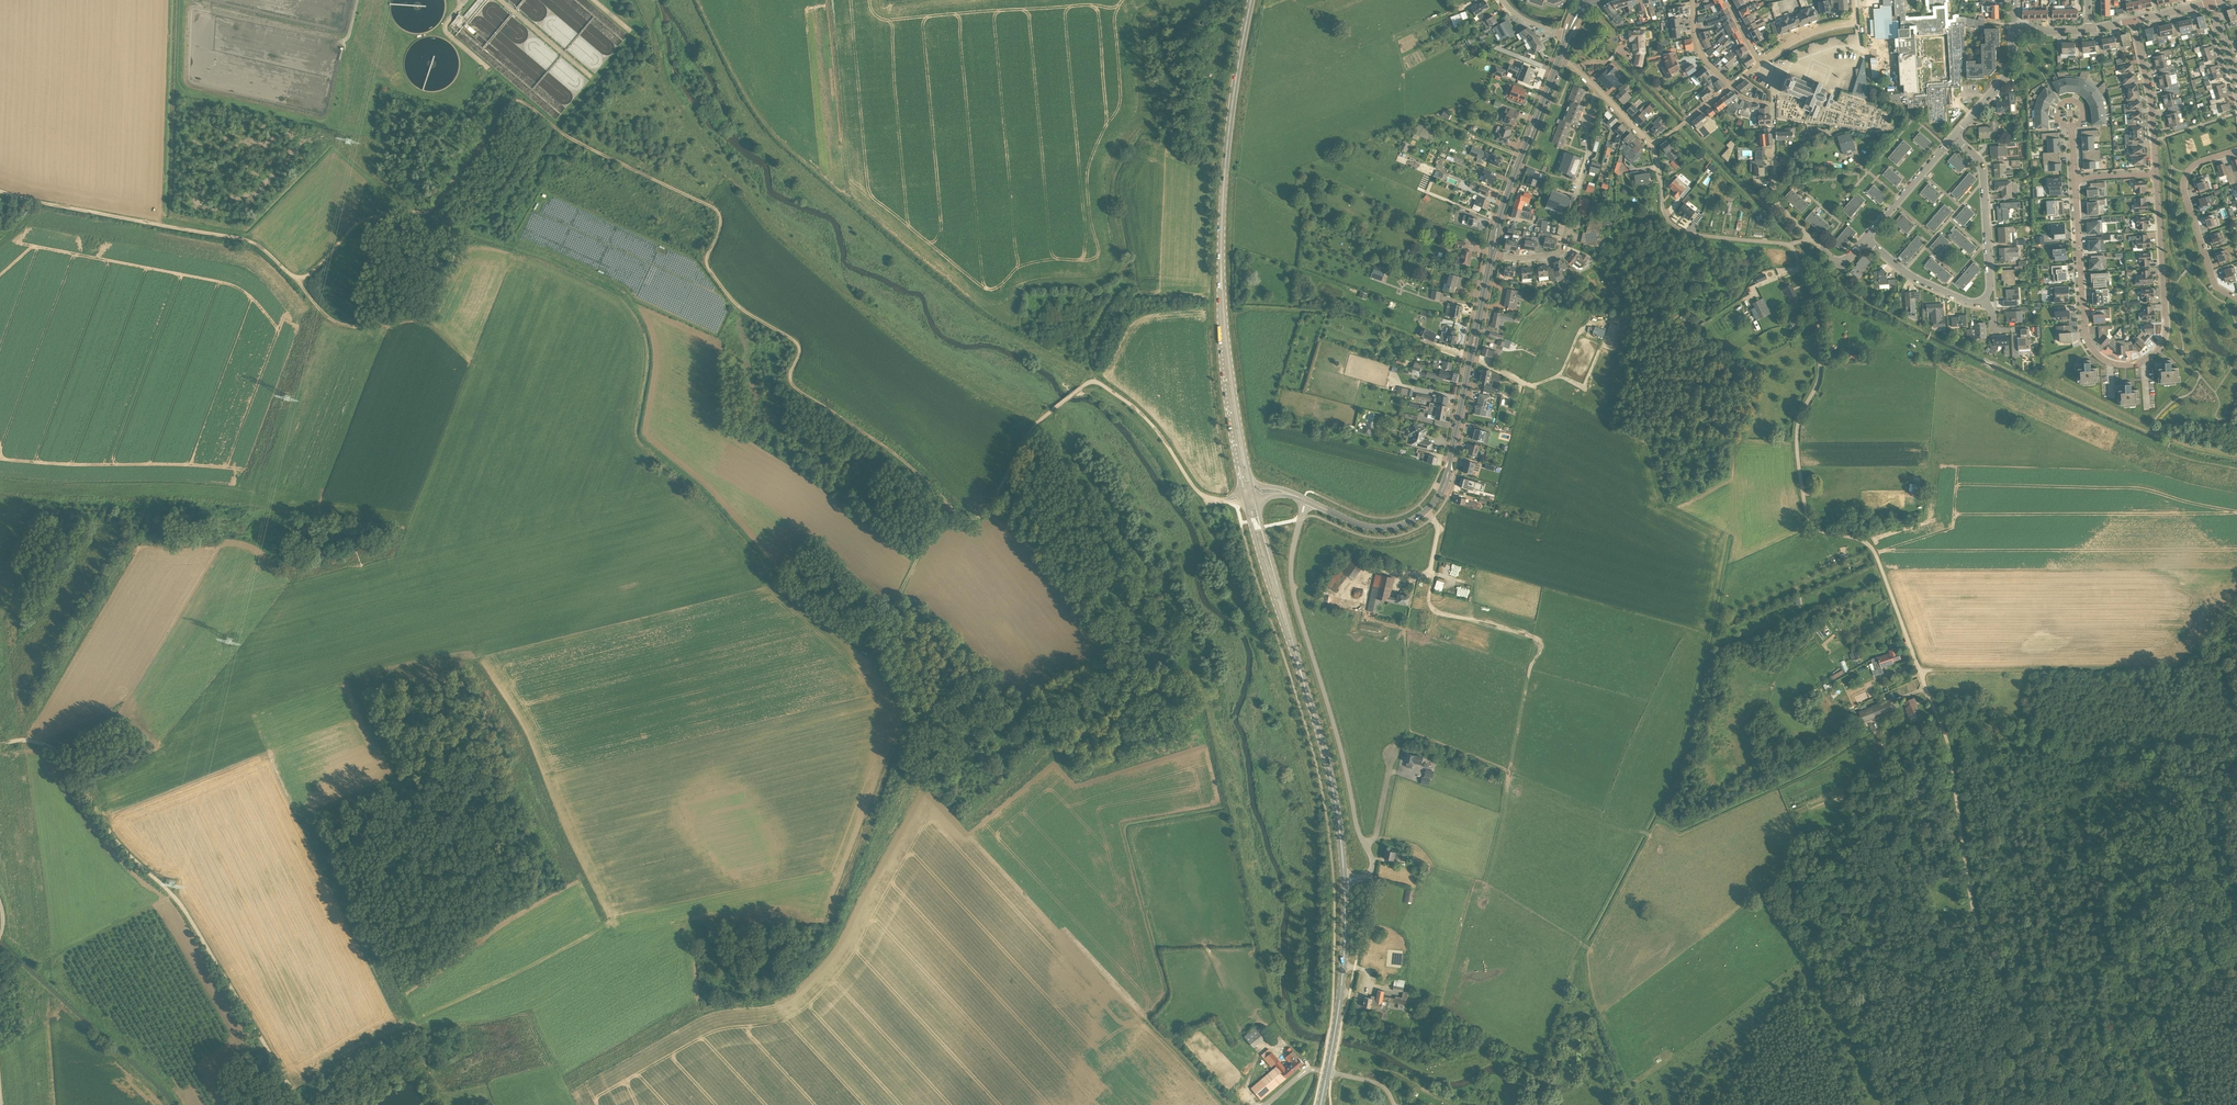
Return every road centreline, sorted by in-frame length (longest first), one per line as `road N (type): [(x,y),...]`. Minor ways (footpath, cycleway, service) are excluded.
road 1 (track): [(1226,500),(1198,491),(1158,431),(1091,382),(1037,424),(984,515),(961,516),(885,448),(793,386),(801,347),(736,306),(703,263),(719,212),(579,142),(516,100),(435,211),(361,222),(299,283),(252,242),(0,192)]
road 2 (unclassified): [(2101,1104),(2022,1014),(1988,956),(1970,900),(1949,746),(1876,556),(1863,542),(1821,532),(1806,514),(1797,433),(1817,384),(1818,321),(1789,246)]
road 3 (unclassified): [(301,1104),(182,905),(111,833),(63,758),(19,741)]
road 4 (residential): [(2075,179),(2087,341),(2106,361),(2132,365),(2155,353),(2165,332),(2155,173)]
road 5 (unclassified): [(51,1104),(49,941),(19,741)]
road 6 (track): [(291,1087),(395,1032),(531,1010),(623,959)]
road 7 (unclassified): [(1364,845),(1292,590),(1304,499)]
road 8 (primary): [(1221,254),(1225,161),(1251,0)]
road 9 (tertiary): [(1437,497),(1491,255)]
road 10 (primary): [(1221,254),(1225,385),(1244,497)]
road 11 (primary): [(1254,494),(1221,254)]
road 12 (primary): [(1344,880),(1330,779),(1301,672)]
road 13 (tertiary): [(1491,255),(1560,56)]
road 14 (unclassified): [(1789,246),(1672,225),(1650,144)]
road 15 (primary): [(1327,1073),(1342,978),(1344,880)]
road 16 (primary): [(1301,672),(1254,494)]
road 17 (primary): [(1244,497),(1301,672)]
road 18 (track): [(453,345),(423,320),(346,326),(299,283)]
road 19 (track): [(868,657),(888,629),(931,525),(948,505)]
road 20 (track): [(1631,1104),(1592,1014),(1584,949)]
road 21 (residential): [(2155,173),(2152,109),(2133,21)]
road 22 (tertiary): [(1437,497),(1418,517),(1382,527),(1304,499)]
road 23 (residential): [(2187,174),(2185,193),(2213,282),(2236,299)]
road 24 (residential): [(1984,302),(1928,286),(1865,239)]
road 25 (residential): [(1865,239),(1952,138)]
road 26 (track): [(840,131),(828,0)]
road 27 (residential): [(1952,138),(2010,70),(2012,32)]
road 28 (unclassified): [(19,741),(0,616)]
road 29 (residential): [(1775,182),(1774,103),(1760,62)]

